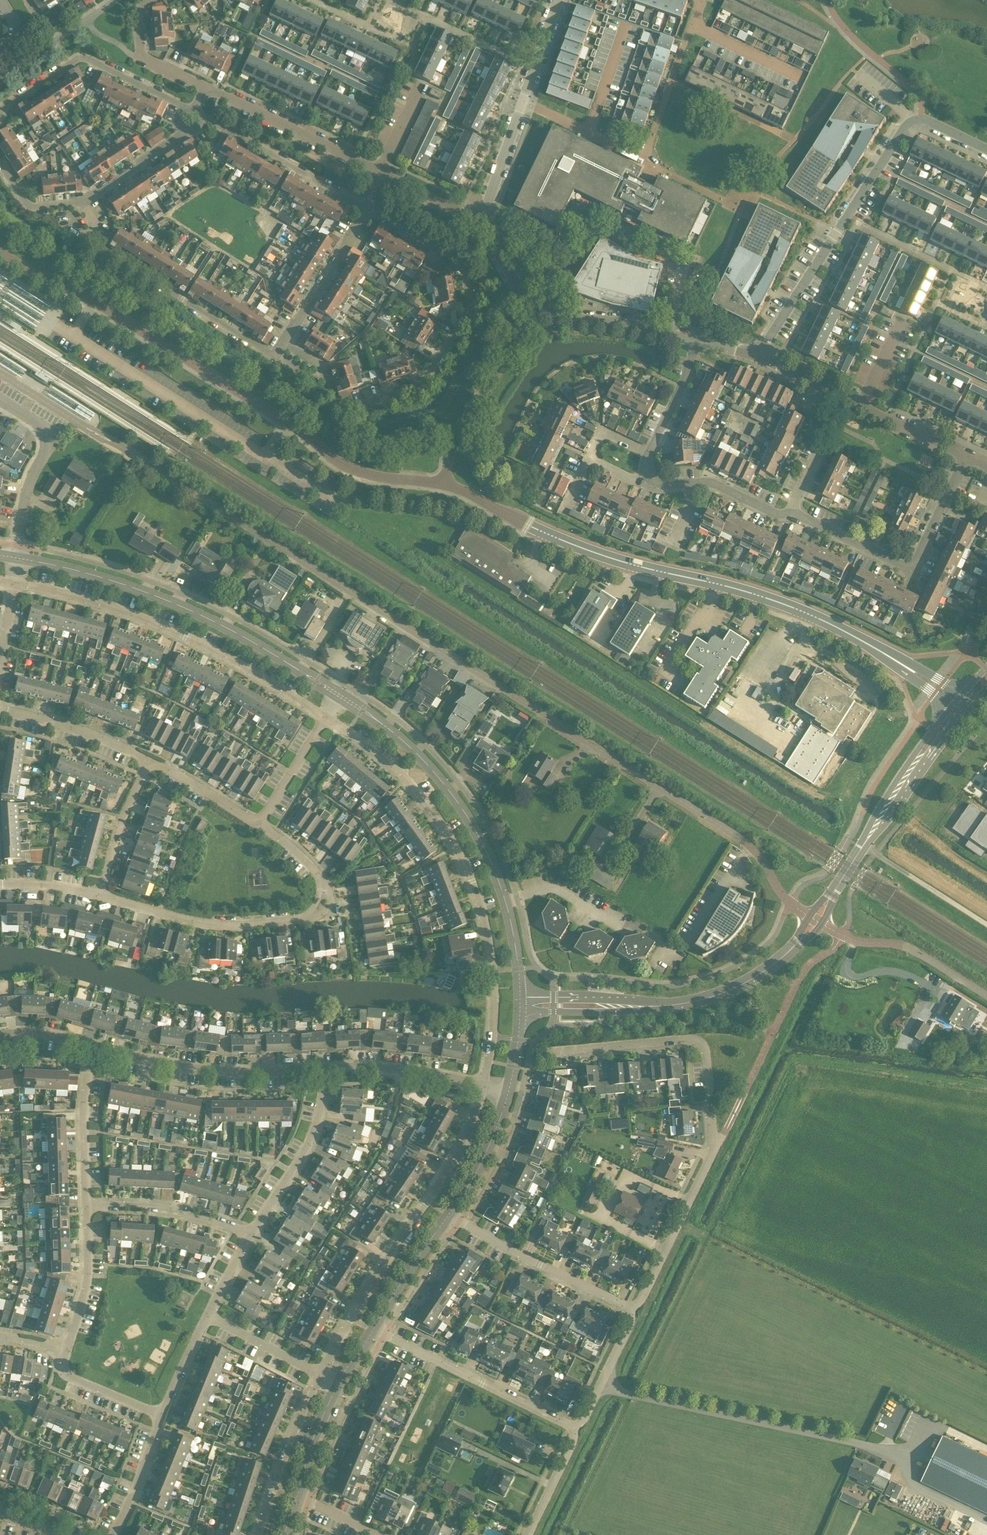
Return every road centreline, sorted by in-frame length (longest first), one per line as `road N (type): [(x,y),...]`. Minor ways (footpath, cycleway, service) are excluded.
road 1 (residential): [(814,920),(785,898),(741,840),(98,435)]
road 2 (tertiary): [(962,705),(896,658),(808,614),(591,551),(444,485)]
road 3 (tertiary): [(444,485),(346,467),(93,301),(0,253)]
road 4 (residential): [(637,1313),(716,1149),(706,1050),(691,1040),(546,1052)]
road 5 (residential): [(483,1085),(492,971),(464,872),(420,792),(323,717)]
road 6 (residential): [(284,342),(324,368),(334,405),(345,410),(422,386),(465,323),(470,299),(461,267),(368,208)]
road 7 (residential): [(986,149),(911,119),(756,360)]
road 8 (residential): [(336,694),(169,600),(15,555)]
road 9 (residential): [(323,717),(176,631),(11,581)]
road 10 (residential): [(100,897),(202,925),(314,919),(327,893),(319,877),(264,823)]
road 11 (residential): [(316,1376),(460,1146),(483,1085)]
road 12 (residential): [(518,1005),(701,1001),(765,970),(814,920)]
road 13 (residential): [(507,904),(492,862),(435,771),(395,732),(336,694)]
road 14 (residential): [(522,105),(645,160),(692,27)]
road 15 (residential): [(81,201),(98,246),(274,356),(284,342)]
road 16 (residential): [(814,920),(962,705)]
road 17 (residential): [(789,515),(918,567),(967,458)]
road 18 (residential): [(327,1068),(194,1071),(94,1051)]
road 19 (residential): [(582,1428),(375,1329)]
road 20 (residential): [(194,114),(86,57),(0,110)]
road 21 (residential): [(637,1313),(447,1217)]
road 22 (residential): [(384,177),(206,87)]
road 23 (residential): [(368,208),(194,114)]
road 24 (residential): [(15,555),(31,480),(56,435),(0,399)]
road 25 (residential): [(250,1237),(309,1141),(327,1068)]
road 26 (residential): [(444,485),(447,461),(529,322)]
road 27 (residential): [(529,322),(629,325),(701,340)]
road 28 (residential): [(258,1534),(316,1376)]
road 29 (residential): [(250,1237),(148,1206),(87,1207)]
road 30 (unclassified): [(986,996),(910,949),(842,935)]
road 31 (residential): [(284,342),(368,208)]
road 32 (residential): [(148,763),(0,709)]
road 33 (residential): [(483,1085),(399,1070),(327,1068)]
road 34 (residential): [(87,1207),(84,1089),(94,1051)]
road 35 (residential): [(66,1349),(85,1282),(87,1207)]
road 36 (residential): [(81,201),(184,131),(194,114)]
road 37 (residential): [(447,1217),(479,1168),(509,1089)]
road 38 (residential): [(100,897),(148,763)]
road 39 (residential): [(206,87),(142,56),(139,12),(156,0)]
road 40 (residential): [(375,1329),(447,1217)]
road 41 (residential): [(163,1418),(66,1373),(66,1349)]
road 42 (residential): [(264,823),(148,763)]
road 43 (residential): [(476,225),(522,105)]
road 44 (residential): [(582,1428),(637,1313)]
road 45 (residential): [(807,80),(692,27)]
road 46 (residential): [(115,1534),(163,1418)]
road 47 (residential): [(316,1376),(209,1317)]
road 48 (residential): [(650,451),(701,340)]
road 49 (residential): [(264,823),(323,717)]

